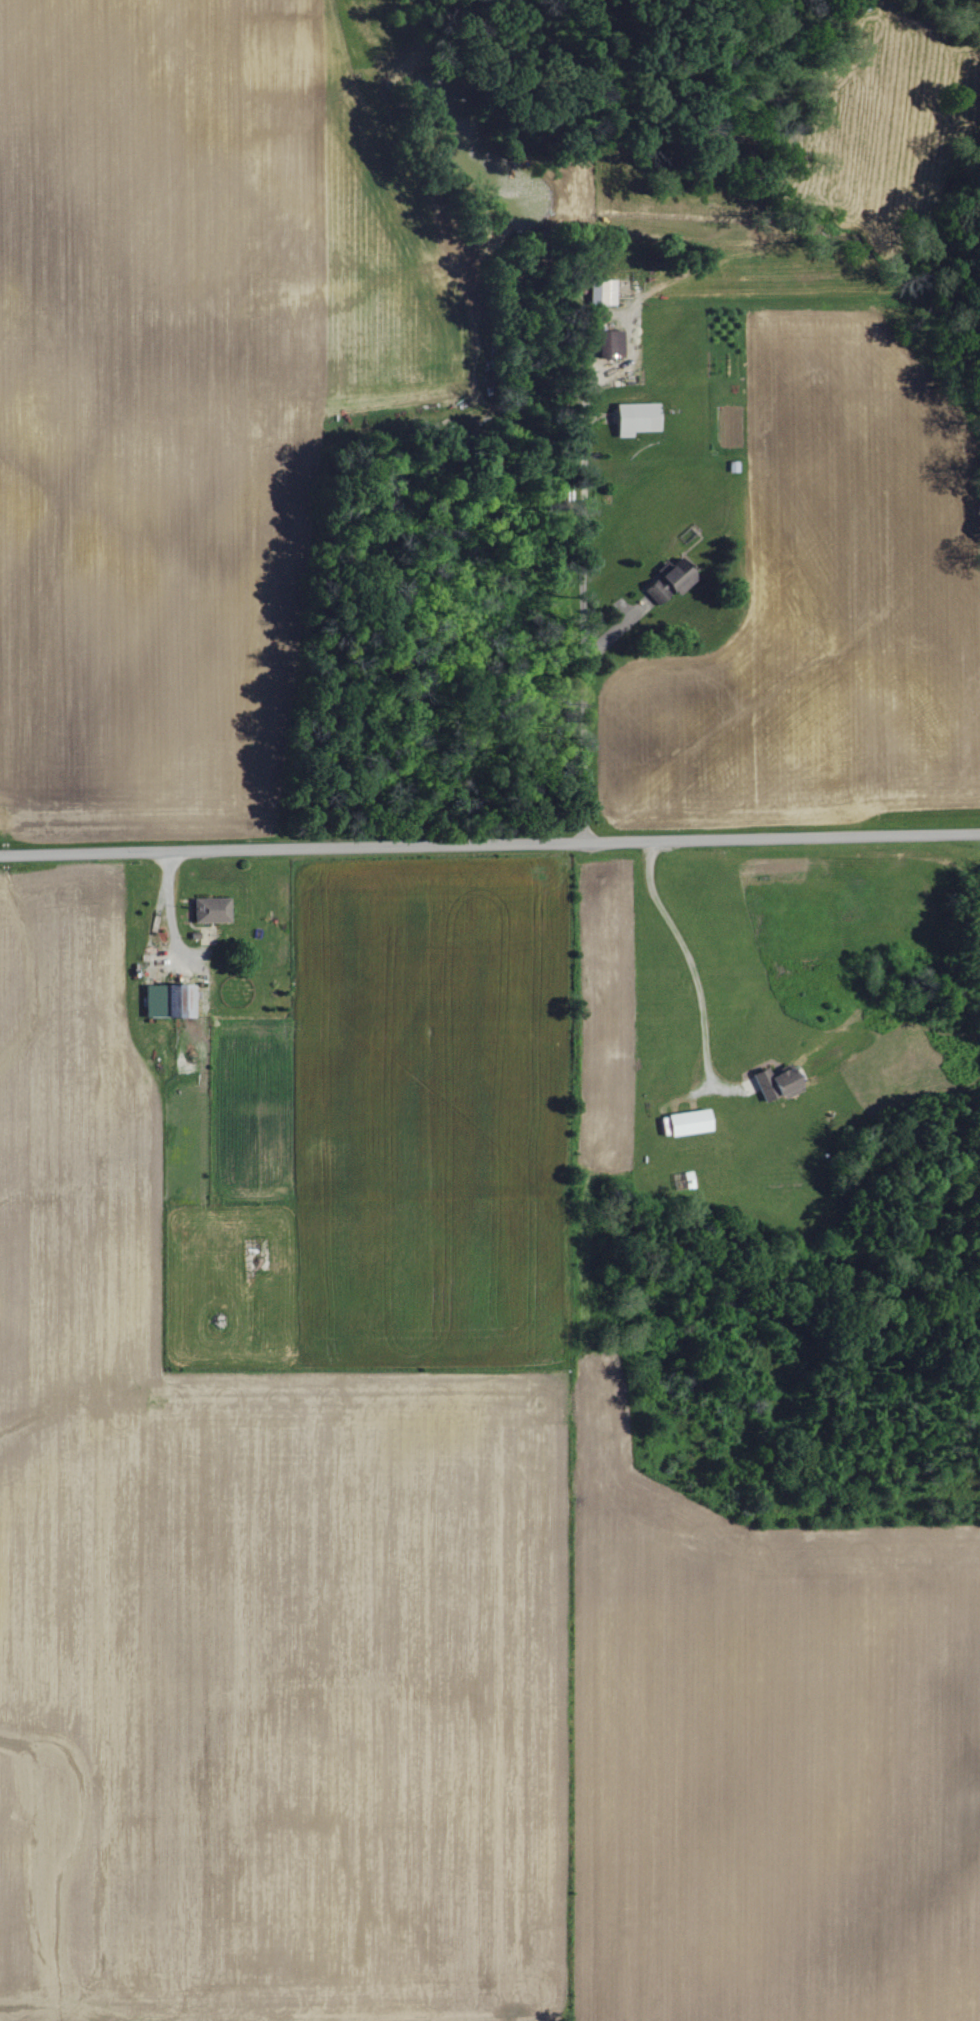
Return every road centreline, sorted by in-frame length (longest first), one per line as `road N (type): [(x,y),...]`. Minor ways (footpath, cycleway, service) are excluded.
road 1 (residential): [(0,856),(979,836)]

